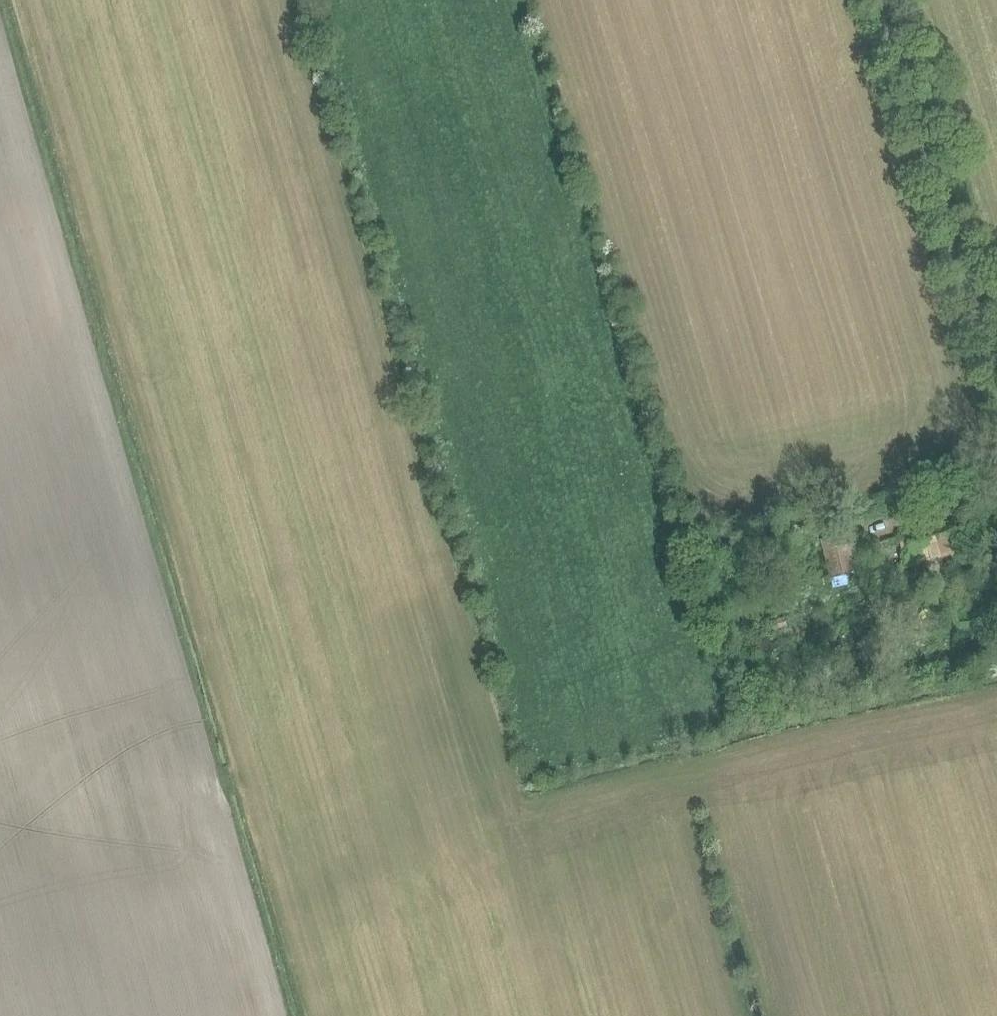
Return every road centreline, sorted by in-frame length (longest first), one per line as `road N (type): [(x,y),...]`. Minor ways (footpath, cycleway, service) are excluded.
road 1 (unclassified): [(996,393),(882,0)]

